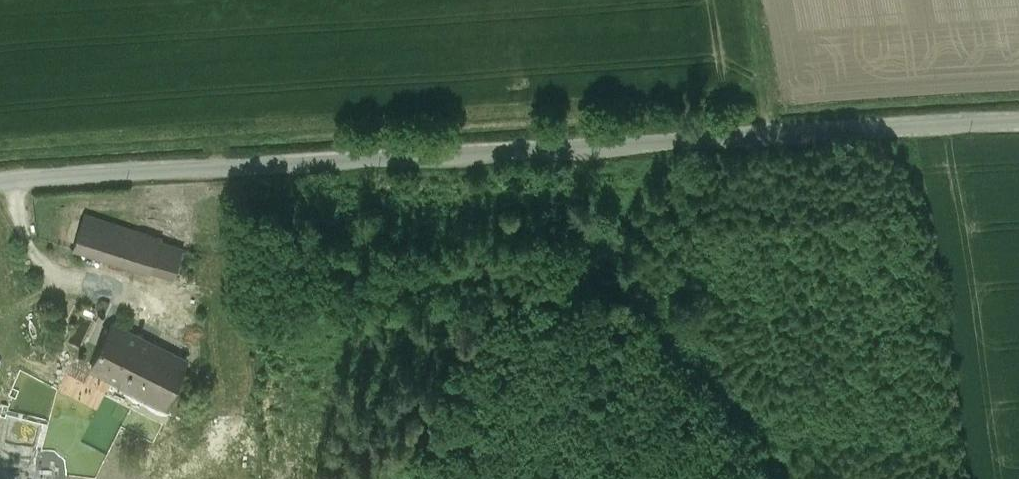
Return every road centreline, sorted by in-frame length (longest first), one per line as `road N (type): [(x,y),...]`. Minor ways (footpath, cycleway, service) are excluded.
road 1 (unclassified): [(0,183),(1018,122)]
road 2 (track): [(588,146),(588,208),(568,273),(500,307),(467,336),(388,478)]

